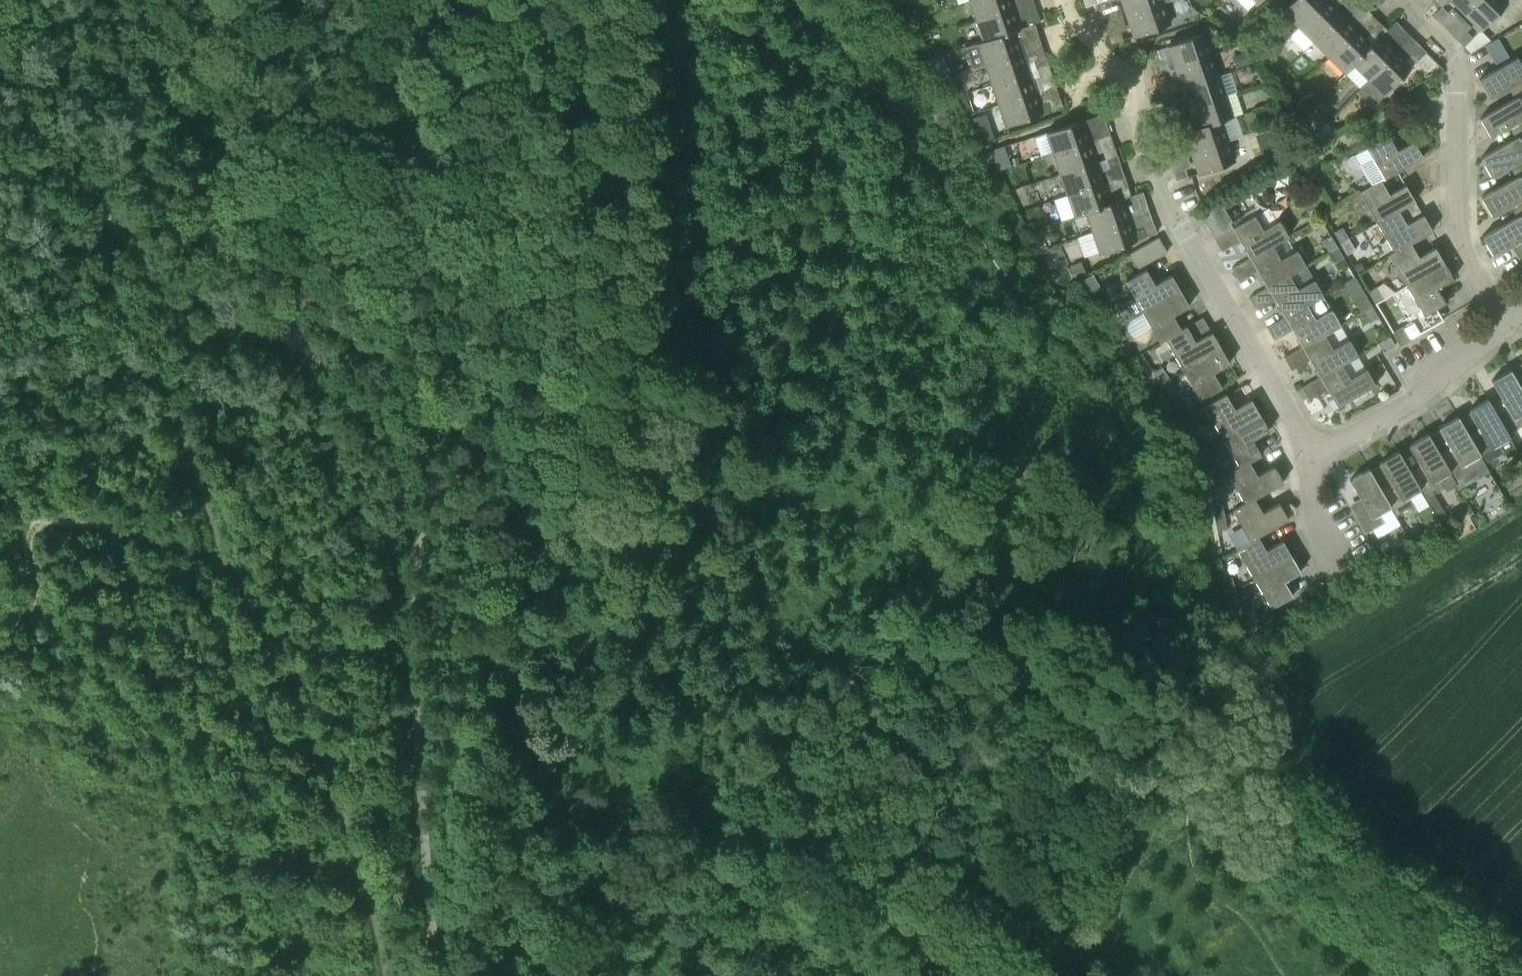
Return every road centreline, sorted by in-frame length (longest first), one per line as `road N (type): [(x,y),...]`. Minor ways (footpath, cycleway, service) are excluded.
road 1 (track): [(386,975),(338,799),(265,630),(226,566),(174,410),(257,401),(280,383),(322,223),(411,0)]
road 2 (track): [(451,975),(431,931),(427,878),(414,677),(421,498),(412,470),(374,415),(313,355),(174,283),(141,256),(0,60)]
road 3 (track): [(603,0),(624,153),(618,445),(710,490),(861,516),(909,536),(991,609),(1023,664)]
road 4 (track): [(1023,664),(994,705),(728,975)]
road 5 (track): [(107,0),(124,102),(167,208),(235,249),(312,257)]
road 6 (track): [(797,0),(873,85),(1010,285)]
road 7 (residential): [(1508,325),(1461,242),(1449,60)]
road 8 (residential): [(1182,229),(1138,146),(1139,87),(1070,21),(1064,0)]
road 9 (residential): [(1308,457),(1182,229)]
road 10 (residential): [(1308,457),(1424,389),(1508,325)]

